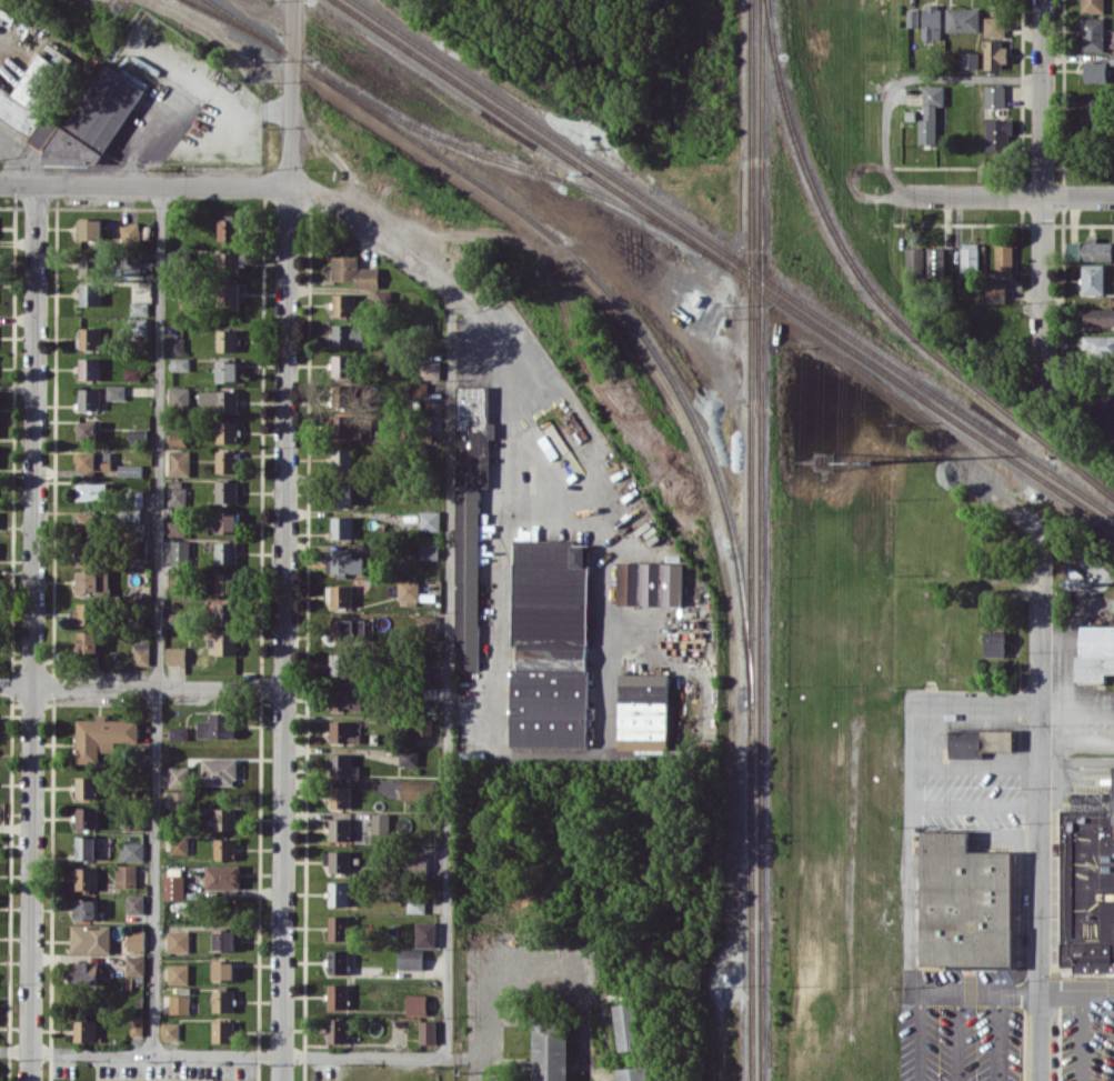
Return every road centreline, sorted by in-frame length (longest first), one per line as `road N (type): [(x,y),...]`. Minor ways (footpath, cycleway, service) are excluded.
road 1 (residential): [(37,184),(30,1080)]
road 2 (residential): [(281,1080),(289,186)]
road 3 (residential): [(1045,0),(1042,391)]
road 4 (residential): [(1040,702),(1039,1080)]
road 5 (tertiary): [(0,184),(289,186)]
road 6 (residential): [(0,685),(283,688)]
road 7 (residential): [(873,197),(1113,197)]
road 8 (residential): [(990,496),(1038,530),(1040,702)]
road 9 (residential): [(1113,990),(907,990)]
road 10 (tertiary): [(294,0),(289,186)]
road 11 (residential): [(907,700),(1040,702)]

